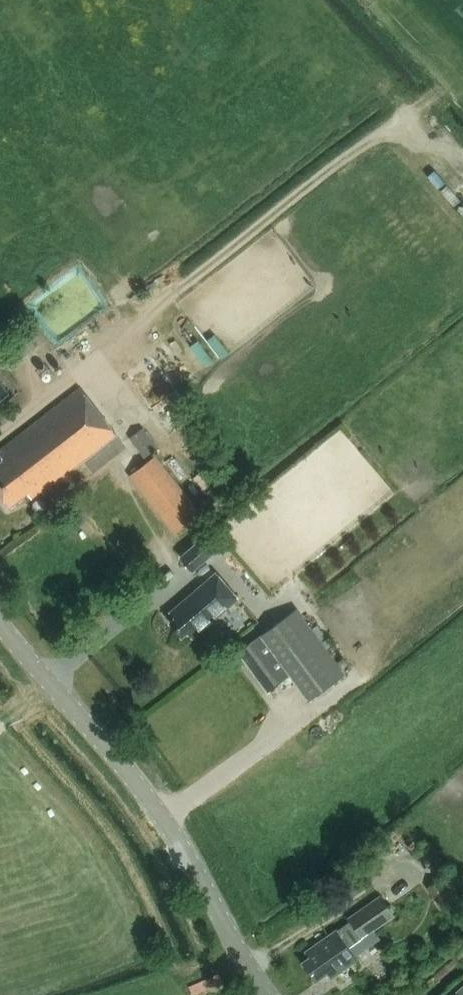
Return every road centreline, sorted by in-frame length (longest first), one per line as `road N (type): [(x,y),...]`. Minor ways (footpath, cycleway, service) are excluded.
road 1 (tertiary): [(269,994),(152,806),(0,621)]

